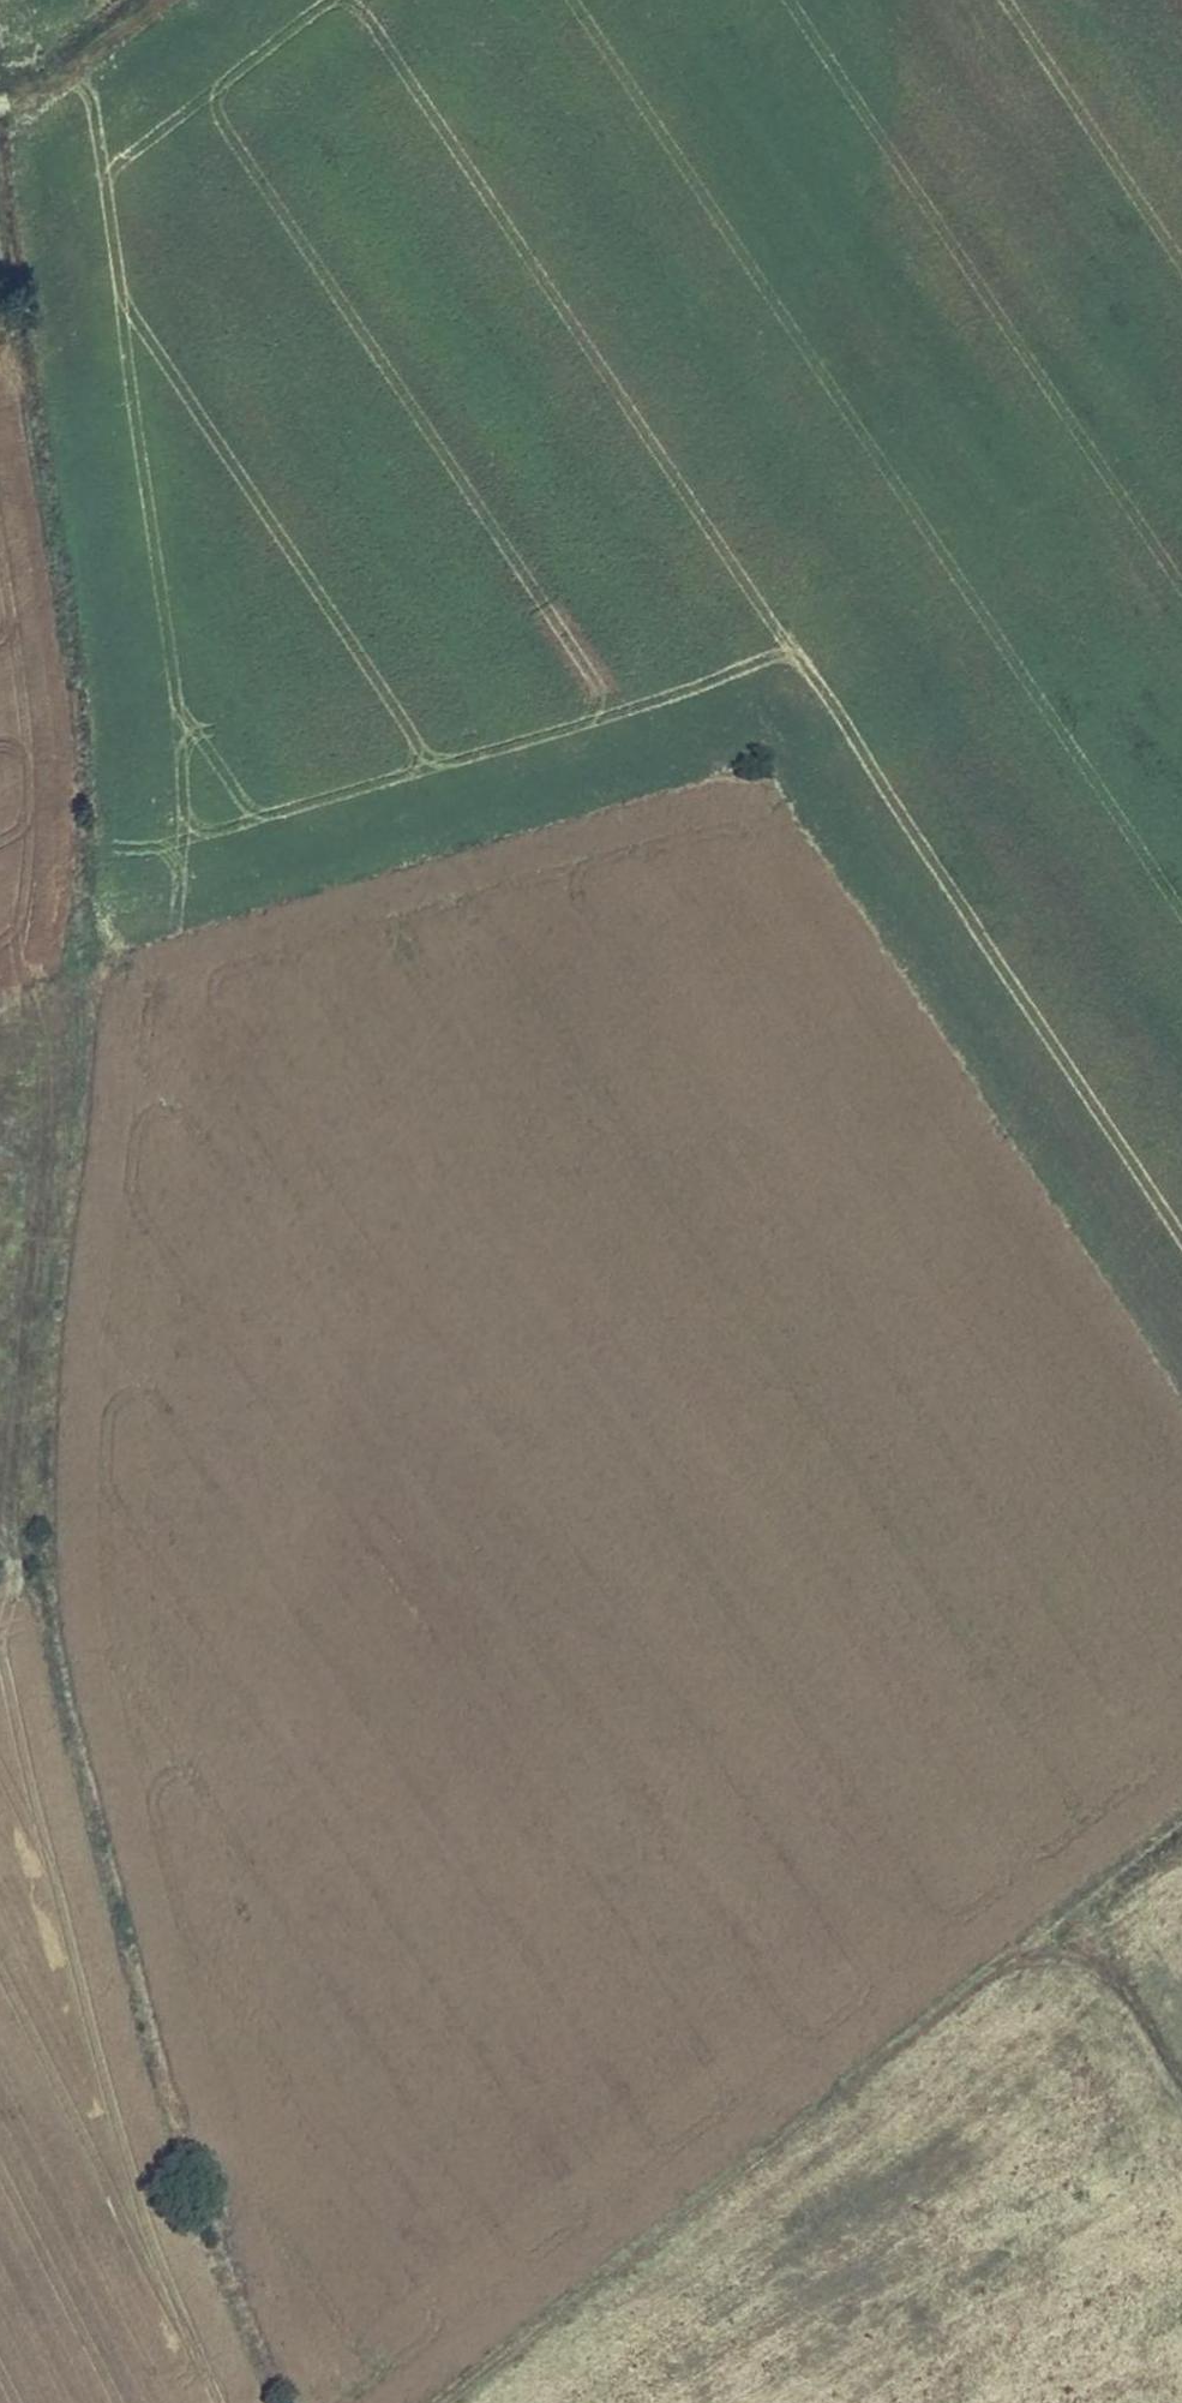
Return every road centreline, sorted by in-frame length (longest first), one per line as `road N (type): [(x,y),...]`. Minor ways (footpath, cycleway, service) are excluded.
road 1 (track): [(415,2402),(1074,1893),(1181,2099)]
road 2 (track): [(165,0),(65,78),(0,103)]
road 3 (track): [(1074,1893),(1181,1817)]

